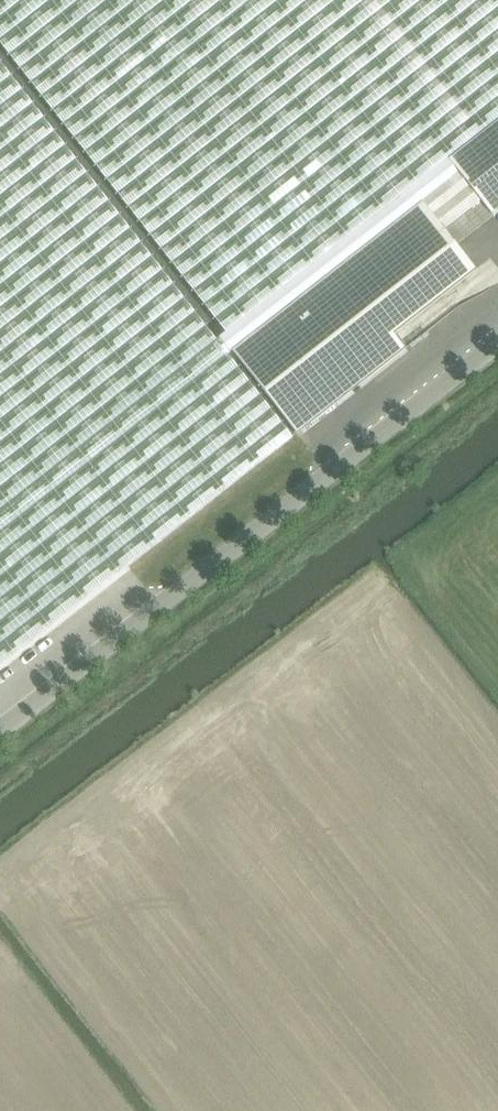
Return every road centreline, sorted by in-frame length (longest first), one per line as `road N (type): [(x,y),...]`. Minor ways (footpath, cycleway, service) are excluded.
road 1 (tertiary): [(0,722),(497,338)]

